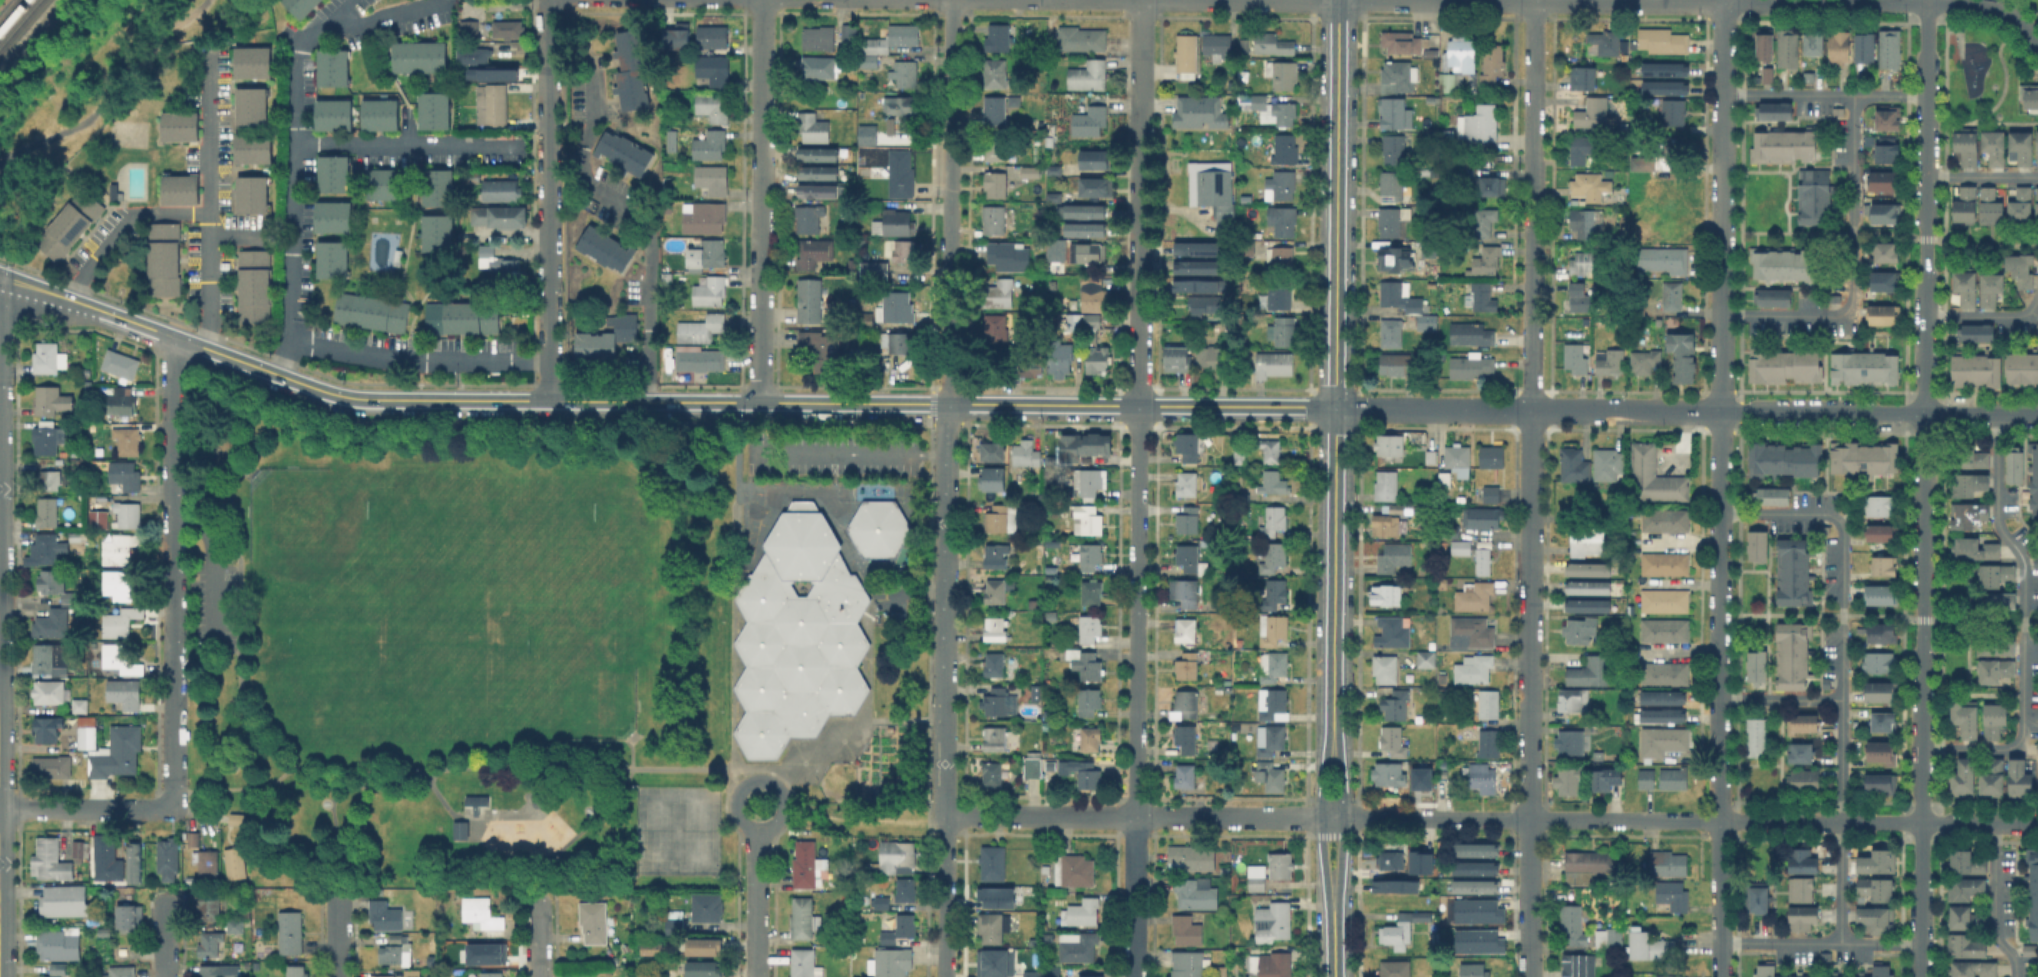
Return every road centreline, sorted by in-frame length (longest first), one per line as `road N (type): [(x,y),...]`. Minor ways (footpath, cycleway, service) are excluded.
road 1 (tertiary): [(1336,408),(369,400),(325,392),(0,277)]
road 2 (residential): [(1133,976),(1142,0)]
road 3 (residential): [(945,976),(952,0)]
road 4 (residential): [(1928,0),(1921,976)]
road 5 (tertiary): [(1335,976),(1339,0)]
road 6 (residential): [(1719,762),(1724,0)]
road 7 (residential): [(1531,976),(1531,411)]
road 8 (residential): [(172,808),(171,363),(179,339)]
road 9 (residential): [(761,403),(763,0)]
road 10 (residential): [(550,401),(551,0)]
road 11 (residential): [(1332,816),(945,815)]
road 12 (residential): [(1724,2),(1339,0)]
road 13 (residential): [(1720,413),(1336,408)]
road 14 (residential): [(1724,2),(1968,3),(2012,16),(2037,44)]
road 15 (residential): [(1719,819),(2037,823)]
road 16 (residential): [(1720,413),(2037,415)]
road 17 (residential): [(1533,284),(1536,0)]
road 18 (residential): [(1529,819),(1332,816)]
road 19 (residential): [(1719,819),(1529,819)]
road 20 (residential): [(172,808),(0,809)]
road 21 (residential): [(758,828),(776,823),(785,801),(764,779),(741,787),(735,802),(739,817),(758,828)]
road 22 (residential): [(756,976),(758,828)]
road 23 (residential): [(1531,411),(1533,284)]

